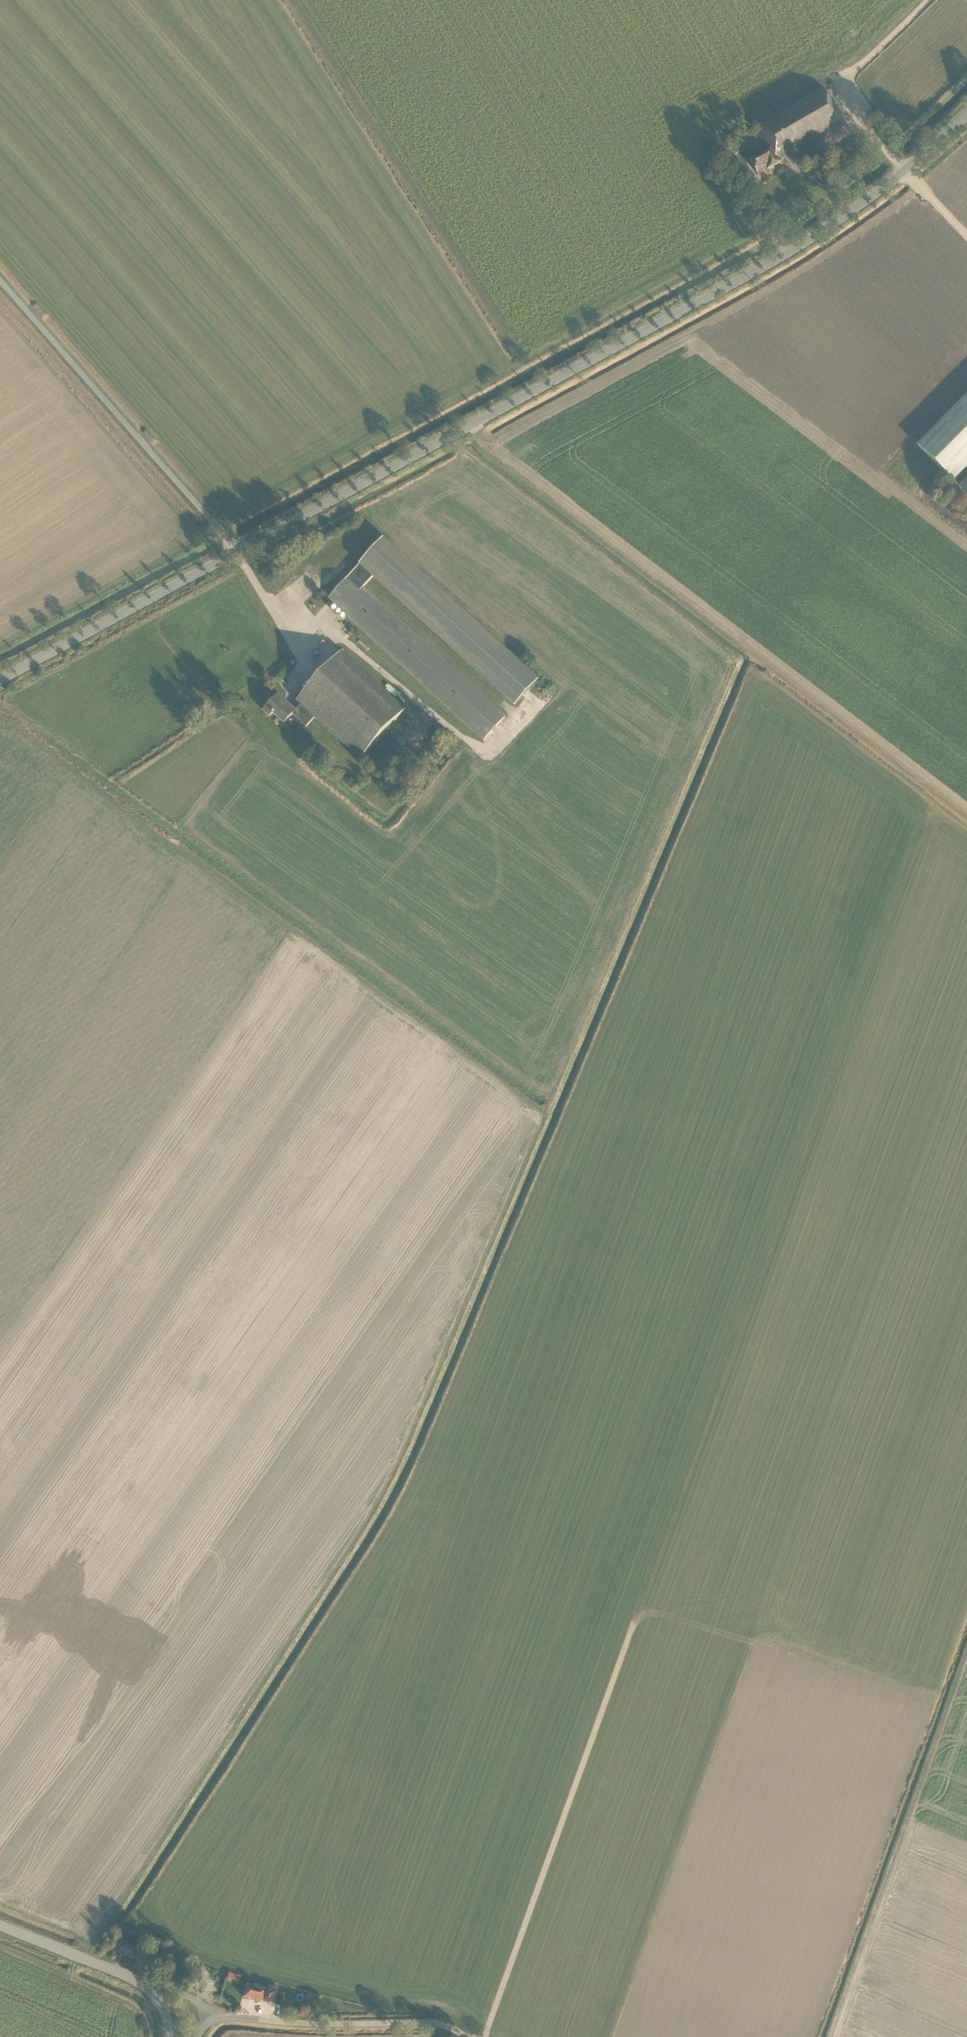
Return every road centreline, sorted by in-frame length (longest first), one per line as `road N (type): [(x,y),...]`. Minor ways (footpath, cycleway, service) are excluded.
road 1 (tertiary): [(238,551),(767,265),(841,219),(966,115)]
road 2 (unclassified): [(238,551),(0,280)]
road 3 (tertiary): [(0,677),(238,551)]
road 4 (unclassified): [(464,2036),(429,2022),(212,2015)]
road 5 (tertiary): [(143,1983),(0,1924)]

